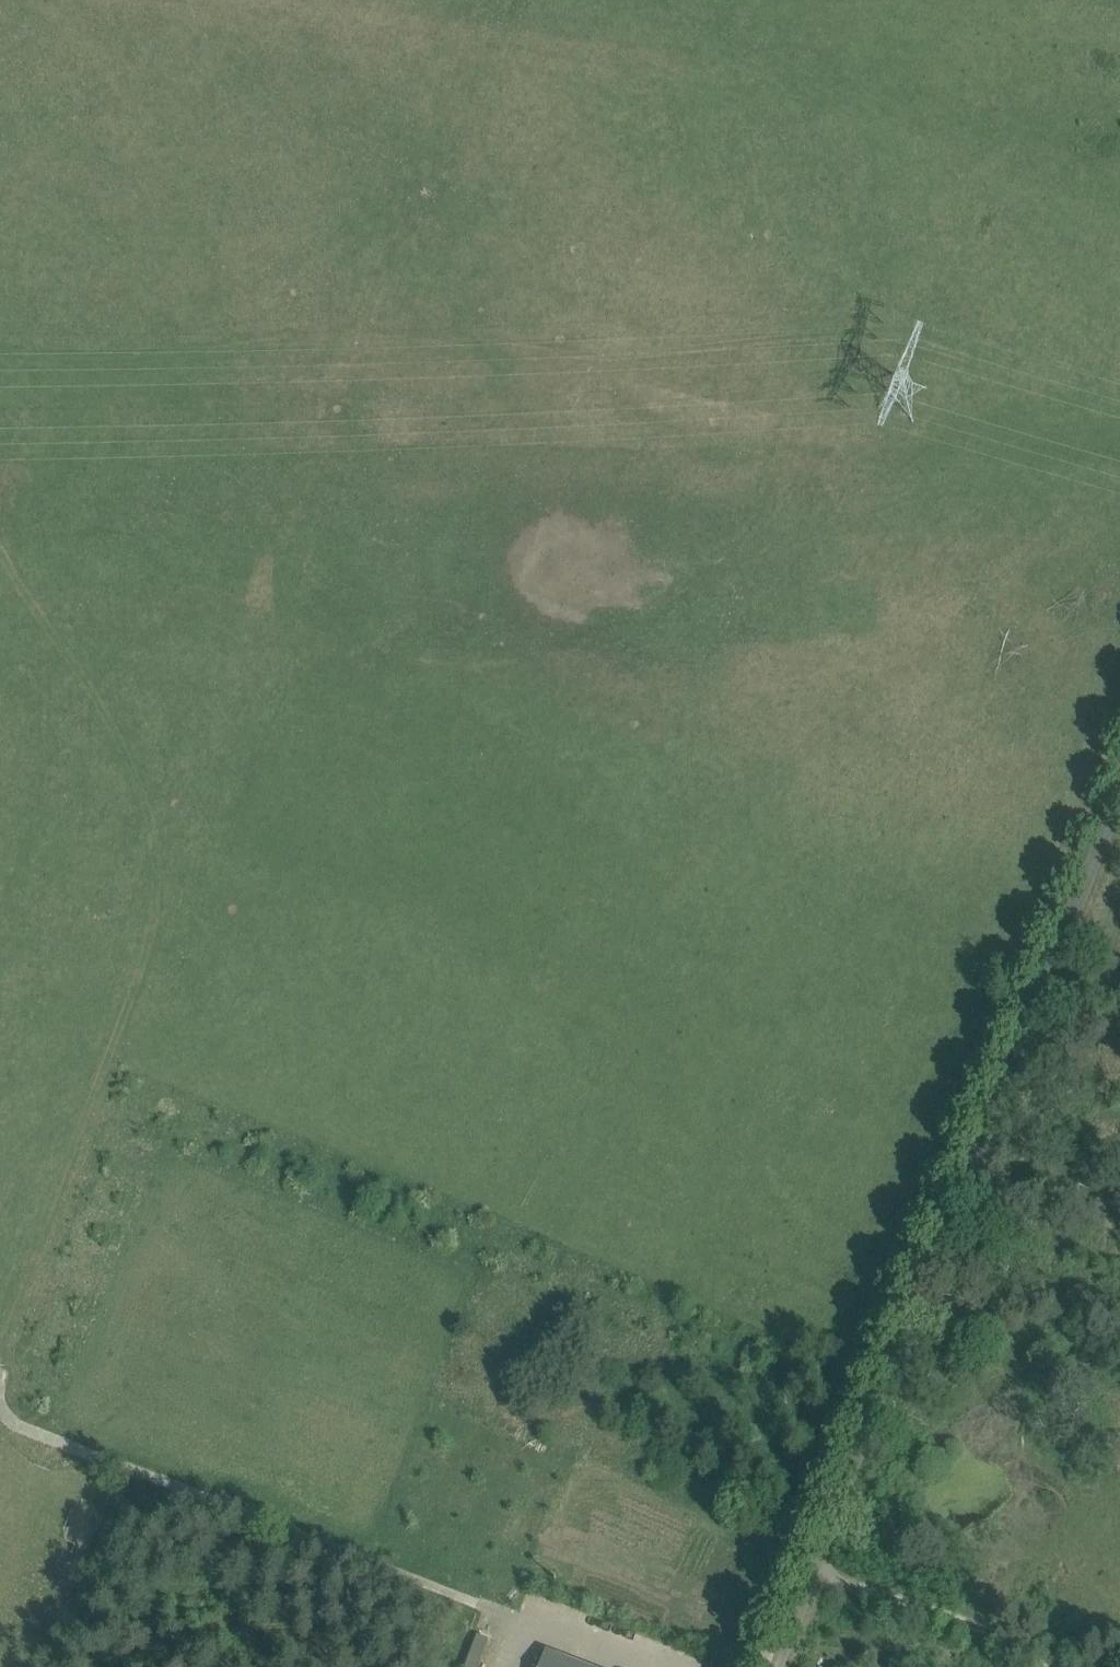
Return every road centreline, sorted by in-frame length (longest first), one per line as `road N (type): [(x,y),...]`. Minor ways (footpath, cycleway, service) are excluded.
road 1 (unclassified): [(774,1666),(1119,797)]
road 2 (unclassified): [(0,1399),(16,1423),(657,1666)]

